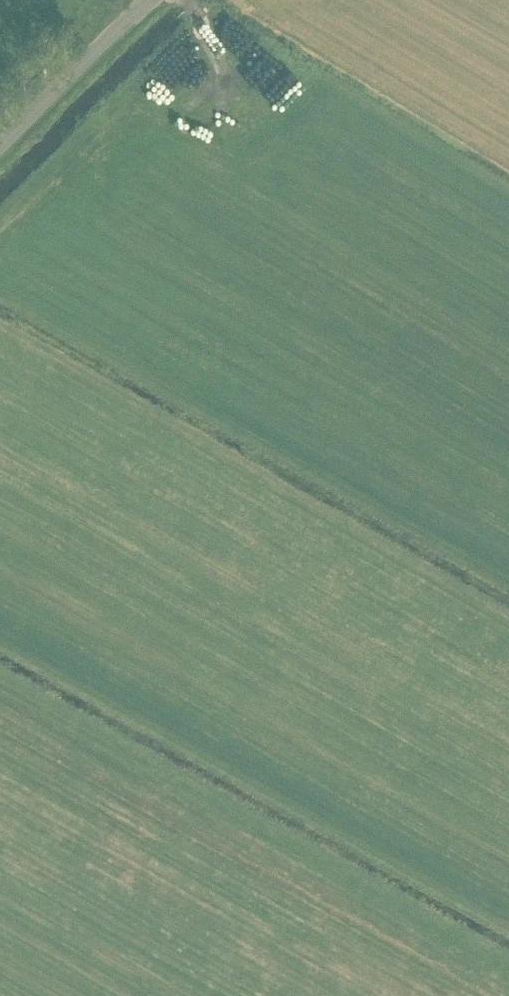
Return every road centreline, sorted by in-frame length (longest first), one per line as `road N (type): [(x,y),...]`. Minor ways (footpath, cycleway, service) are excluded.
road 1 (unclassified): [(0,151),(155,0)]

